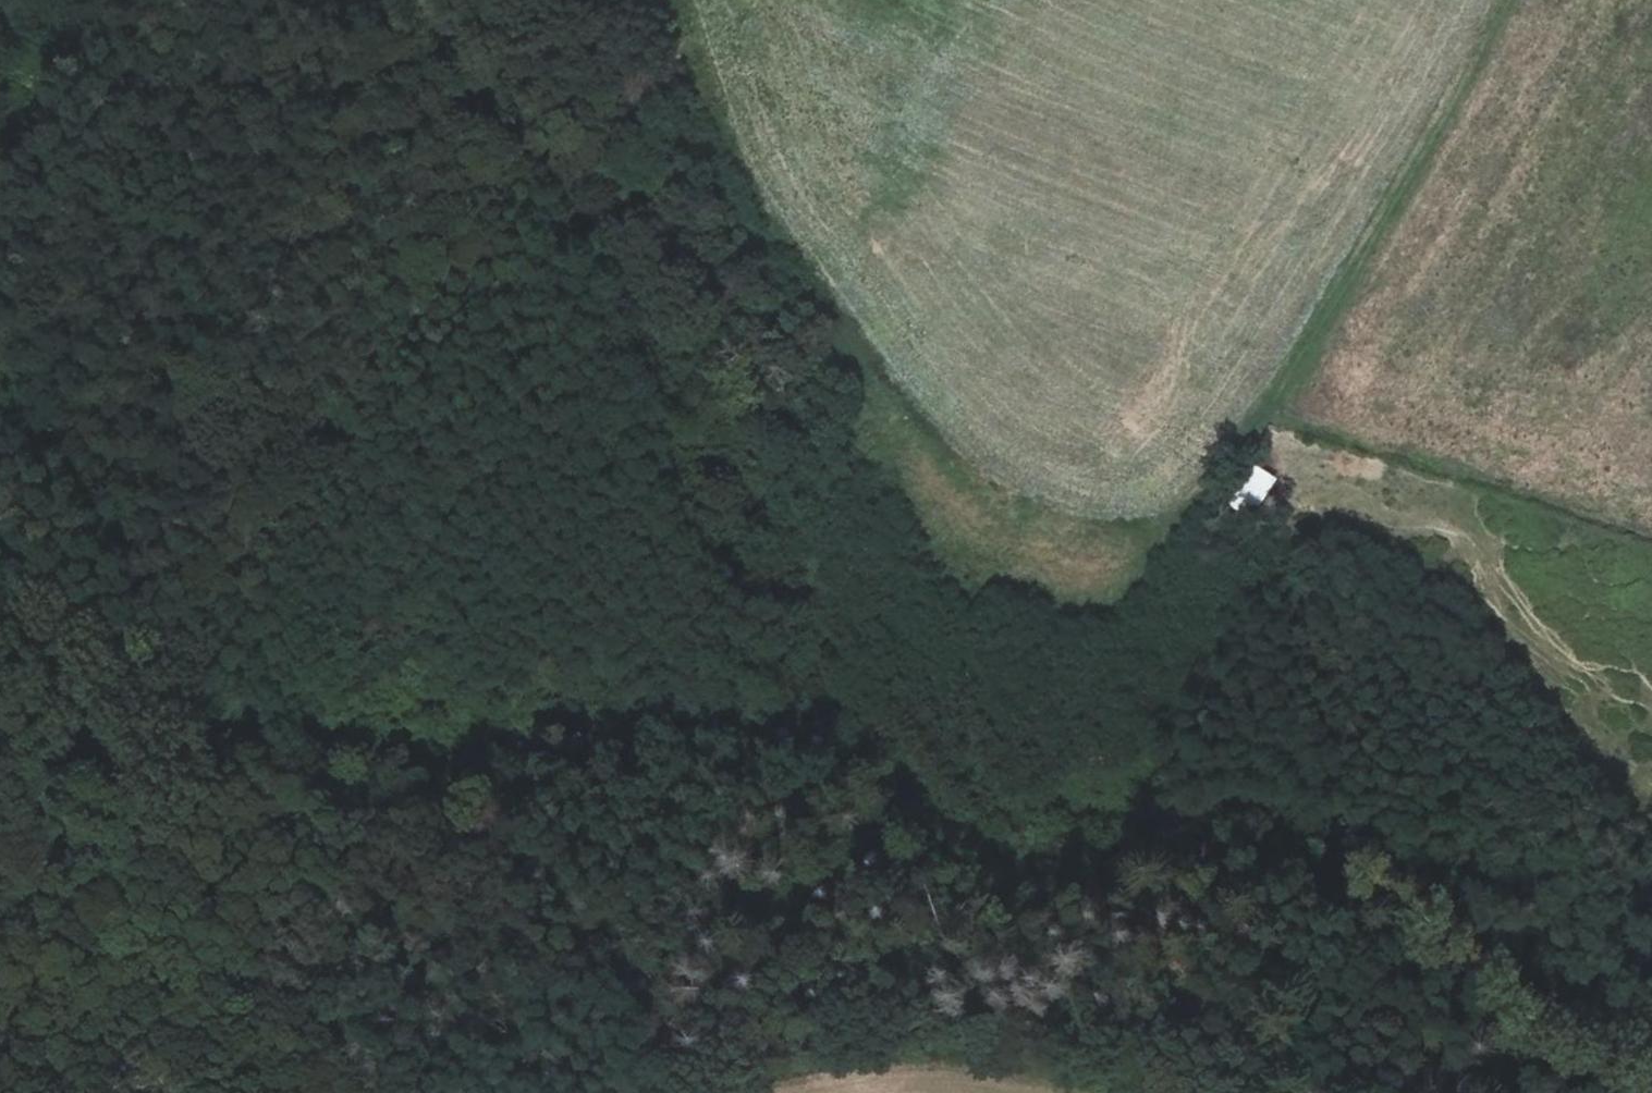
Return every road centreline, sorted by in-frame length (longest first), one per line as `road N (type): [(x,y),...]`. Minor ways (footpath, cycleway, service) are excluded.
road 1 (track): [(1245,442),(1505,0)]
road 2 (track): [(0,66),(144,159),(241,242),(305,366)]

